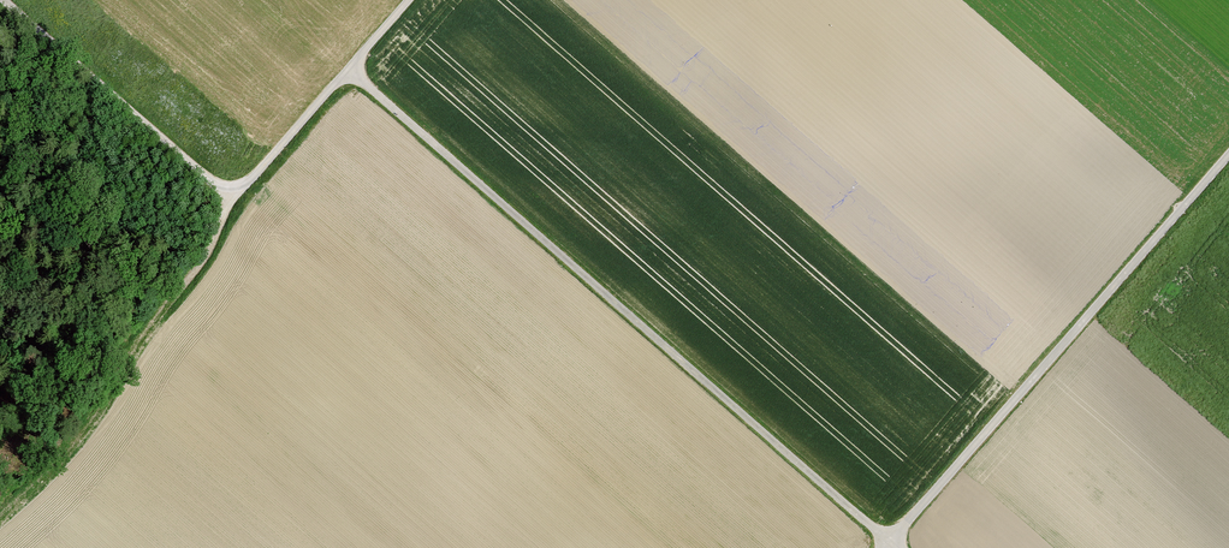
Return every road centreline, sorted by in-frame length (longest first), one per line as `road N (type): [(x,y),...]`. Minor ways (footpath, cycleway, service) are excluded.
road 1 (track): [(901,547),(353,72)]
road 2 (unclassified): [(0,0),(230,197),(416,0)]
road 3 (track): [(914,547),(1228,182)]

